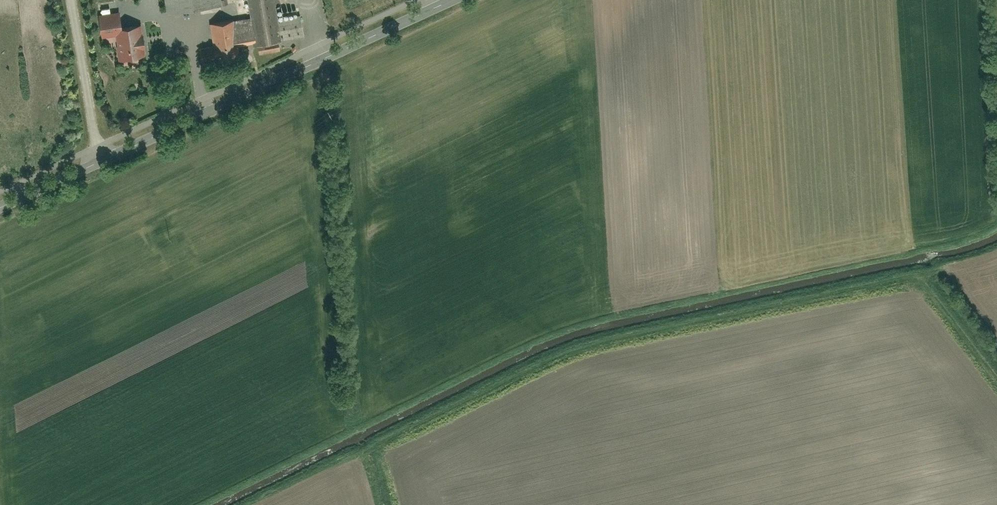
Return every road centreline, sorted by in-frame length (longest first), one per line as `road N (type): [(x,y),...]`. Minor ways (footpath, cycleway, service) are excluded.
road 1 (tertiary): [(445,0),(0,205)]

